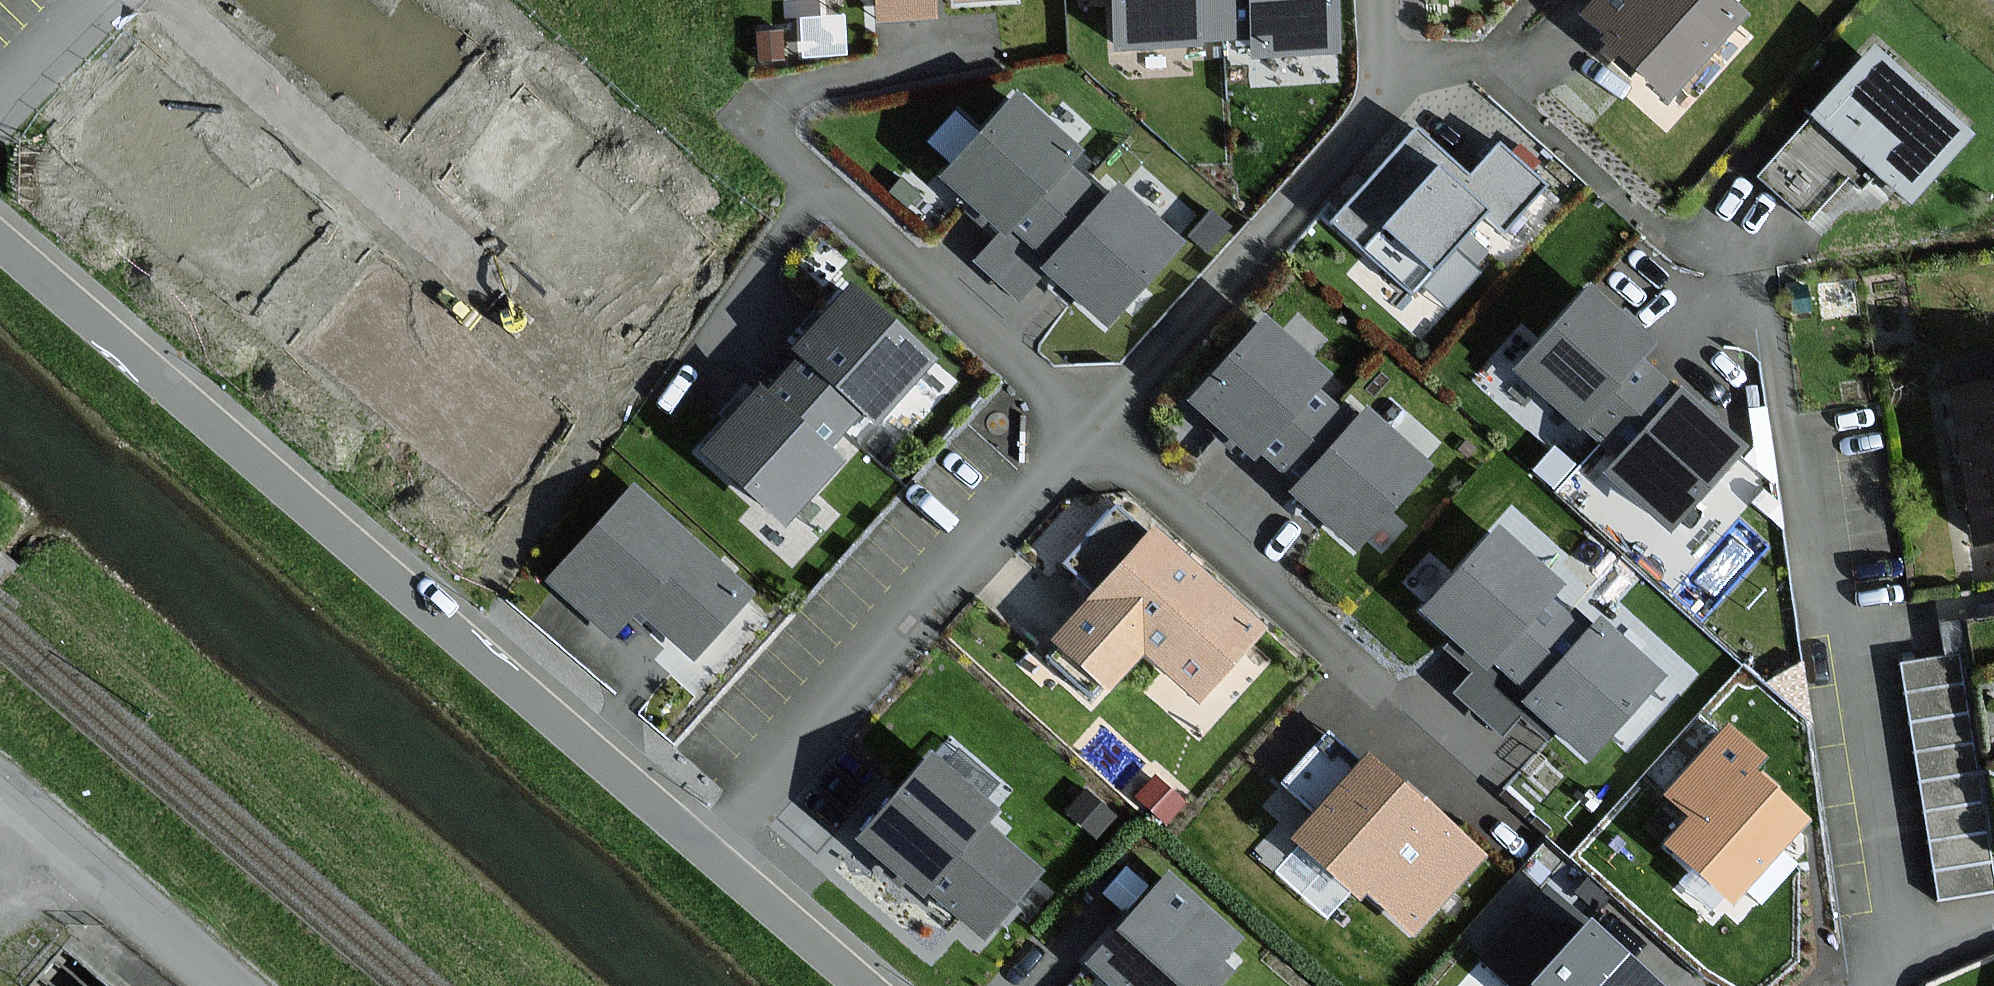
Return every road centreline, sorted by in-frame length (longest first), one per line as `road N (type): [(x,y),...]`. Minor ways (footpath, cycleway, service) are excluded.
road 1 (residential): [(705,851),(1384,101),(1378,0)]
road 2 (unclassified): [(705,851),(0,241)]
road 3 (unclassified): [(0,786),(233,985)]
road 4 (unclassified): [(862,985),(705,851)]
road 5 (residential): [(0,107),(103,0)]

